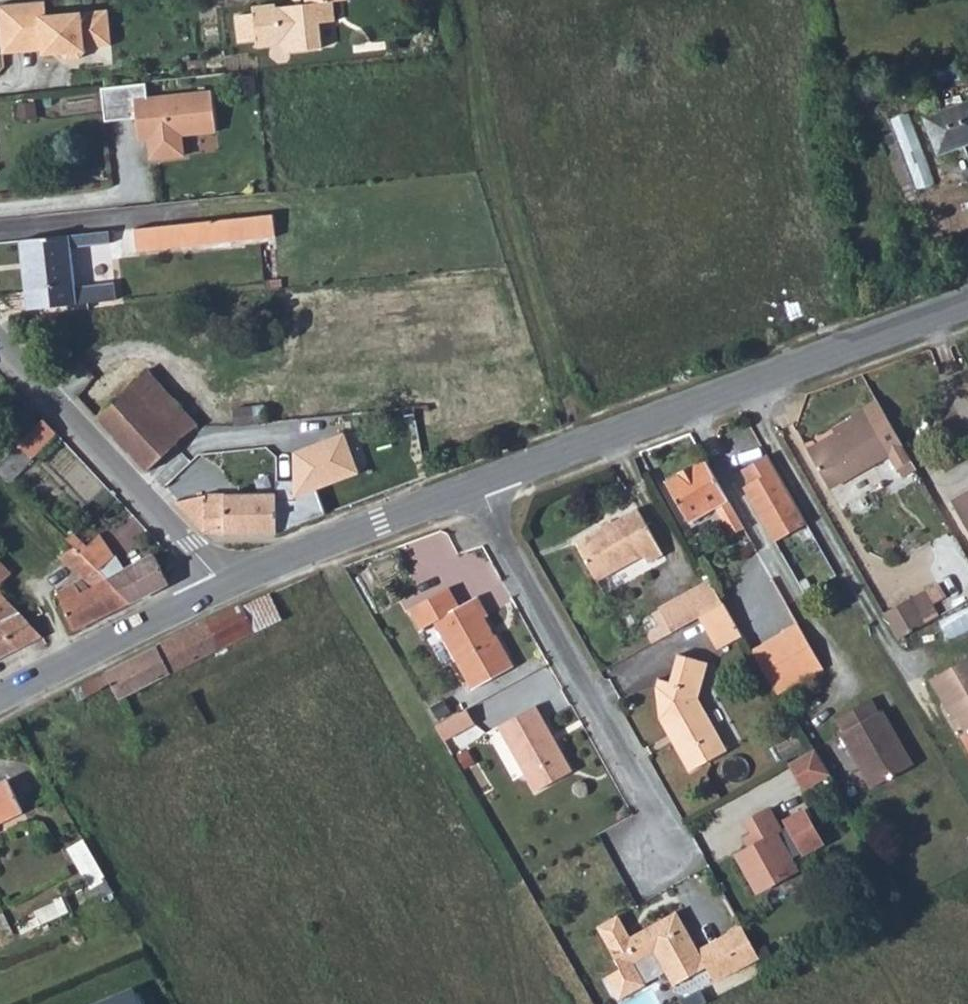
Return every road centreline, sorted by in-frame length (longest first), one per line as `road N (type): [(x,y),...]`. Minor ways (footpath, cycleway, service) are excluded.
road 1 (secondary): [(967,302),(482,481)]
road 2 (residential): [(482,481),(700,873)]
road 3 (residential): [(221,588),(0,343)]
road 4 (secondary): [(482,481),(221,588)]
road 5 (secondary): [(221,588),(0,696)]

